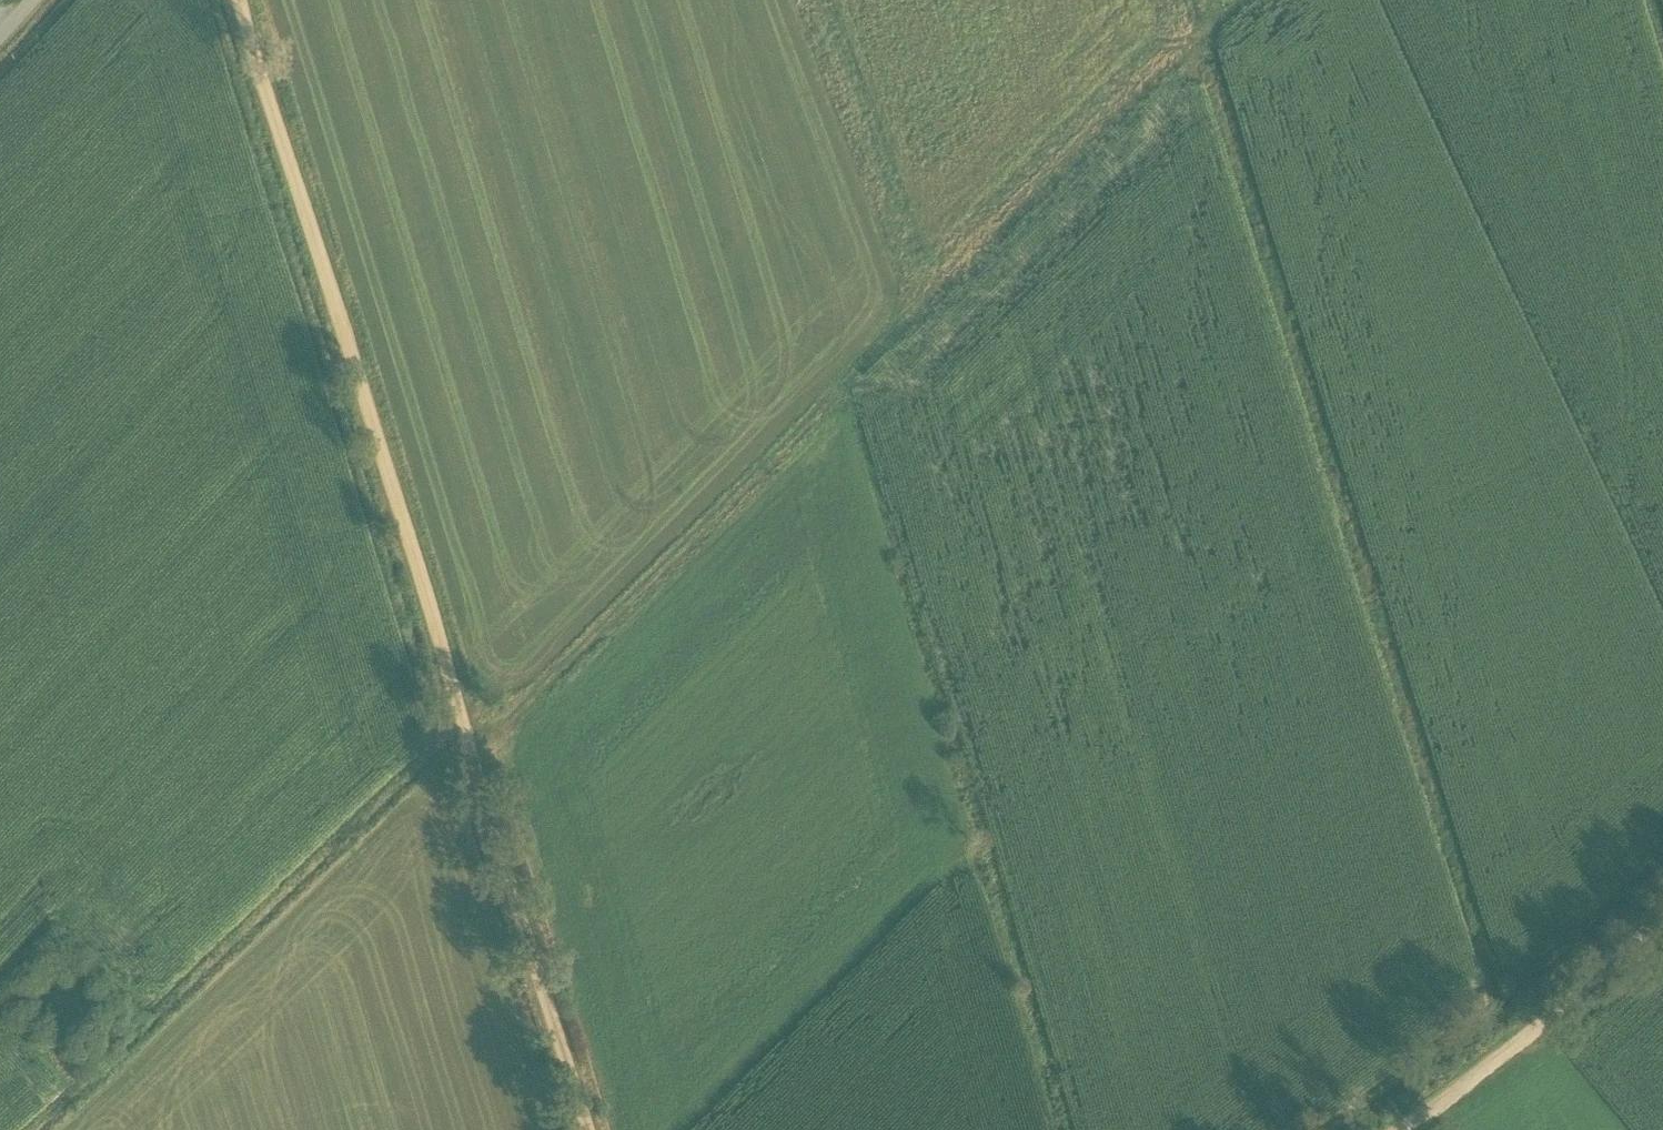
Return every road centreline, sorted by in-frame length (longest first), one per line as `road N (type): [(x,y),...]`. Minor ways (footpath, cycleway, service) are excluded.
road 1 (track): [(591,1129),(241,0)]
road 2 (track): [(472,745),(823,412),(902,325)]
road 3 (track): [(1400,1129),(1560,1011),(1662,919)]

